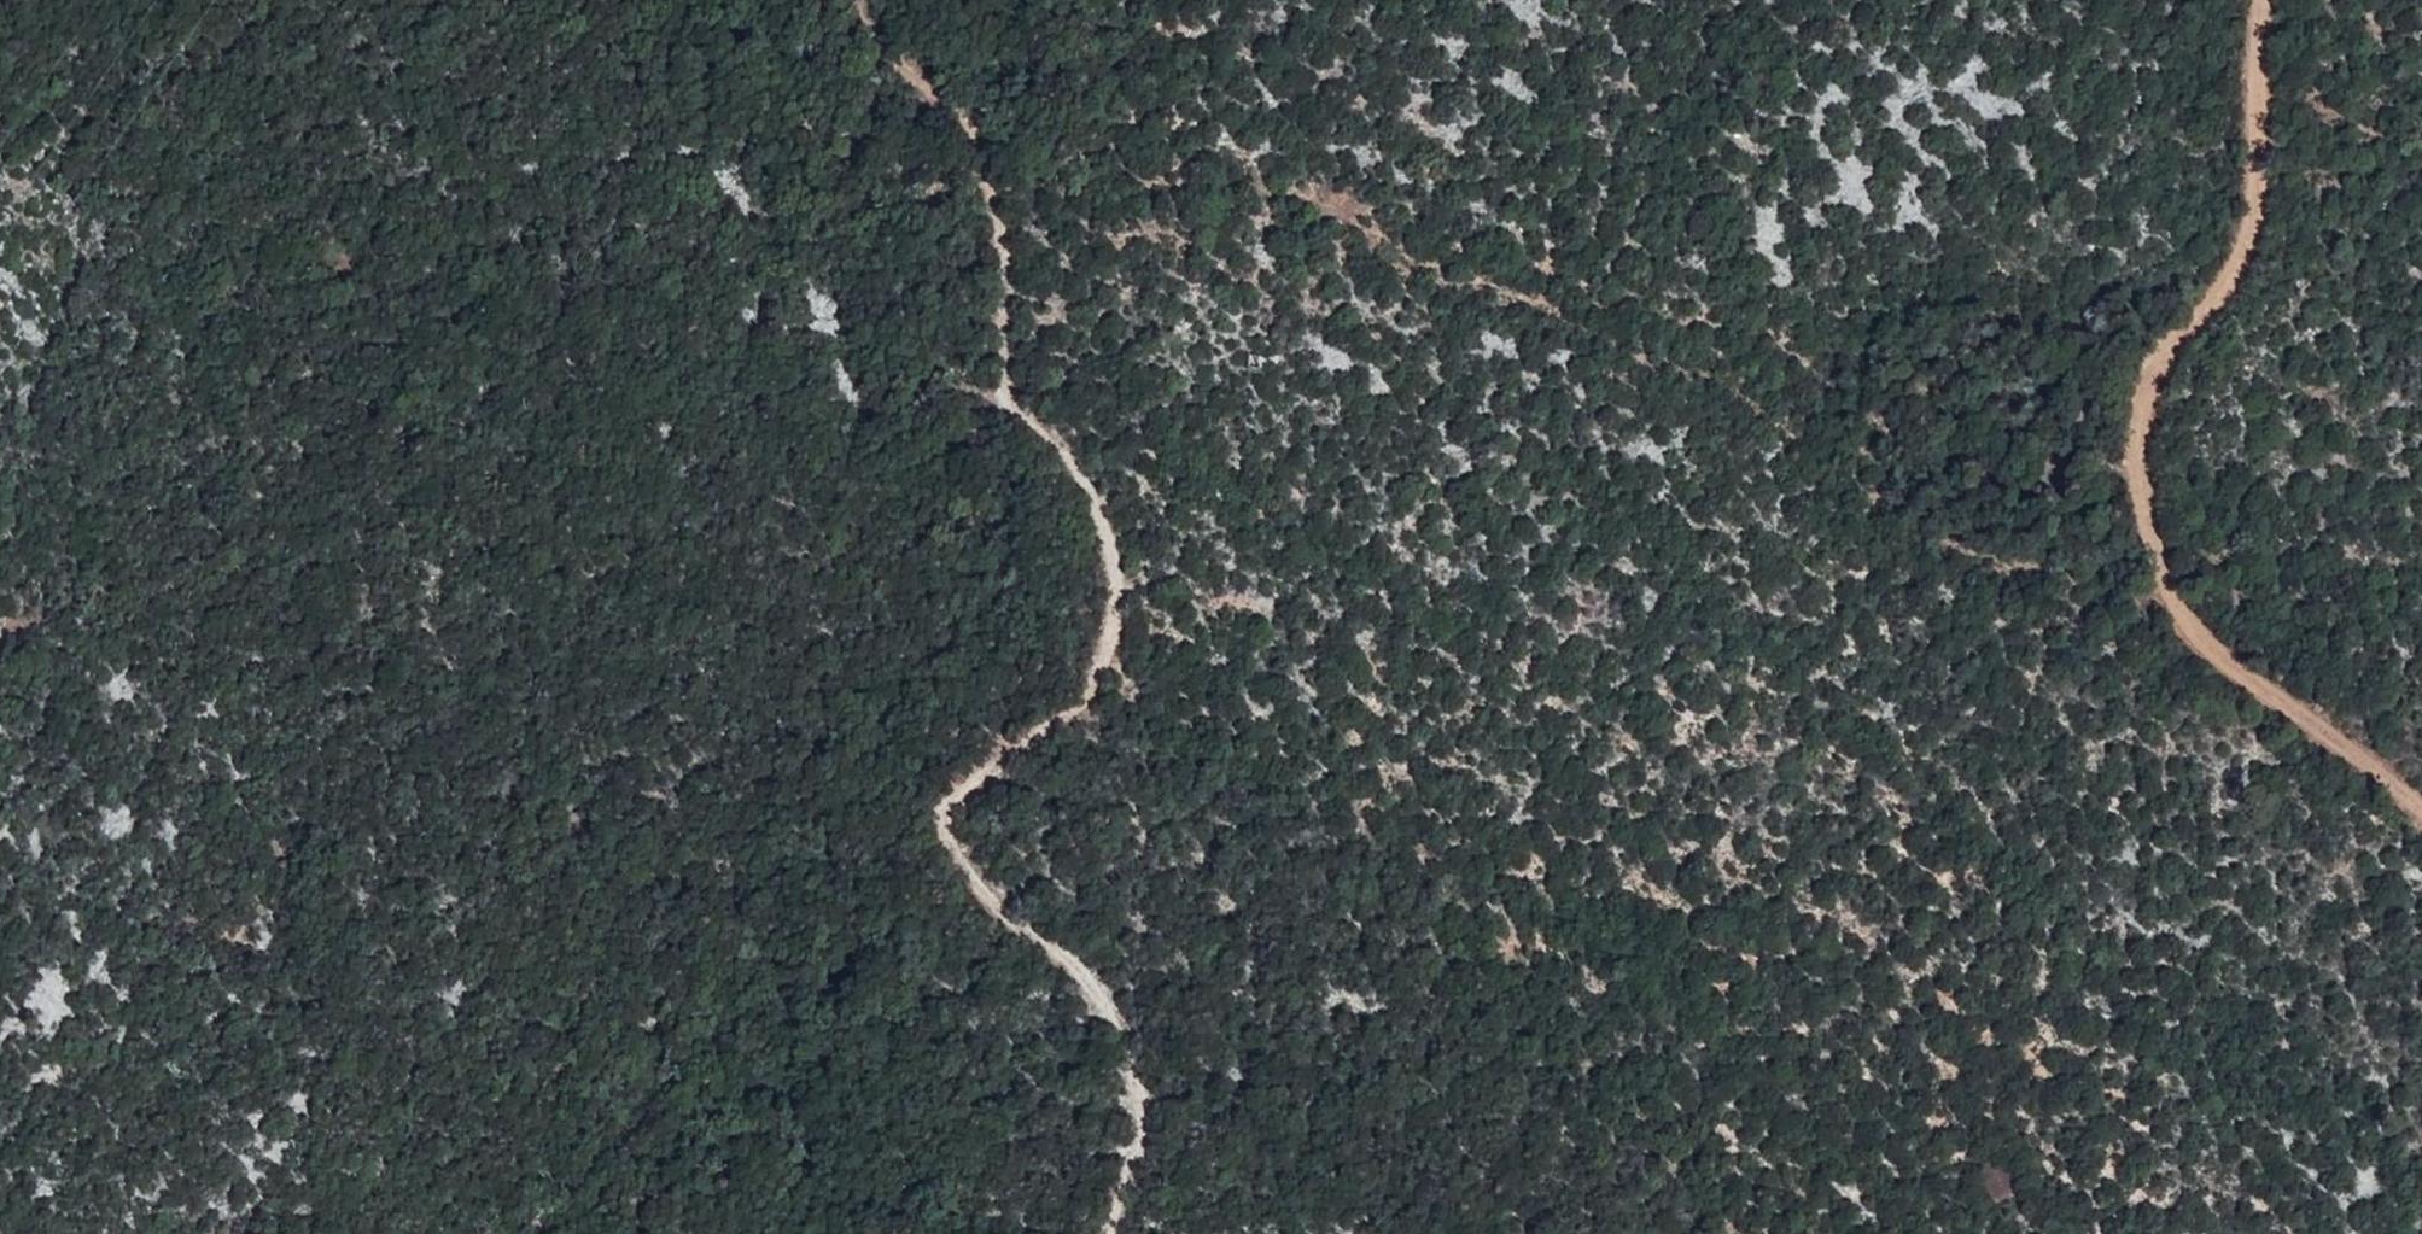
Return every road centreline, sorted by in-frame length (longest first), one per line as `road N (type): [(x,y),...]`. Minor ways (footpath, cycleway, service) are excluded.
road 1 (track): [(1114,1233),(1144,1103),(1125,1041),(1092,983),(978,886),(936,806),(1089,694),(1120,590),(1099,514),(1060,444),(999,396),(990,179),(959,105),(829,0)]
road 2 (track): [(2250,0),(2246,188),(2221,268),(2132,379),(2125,448),(2131,510),(2164,602),(2198,660),(2421,828)]

